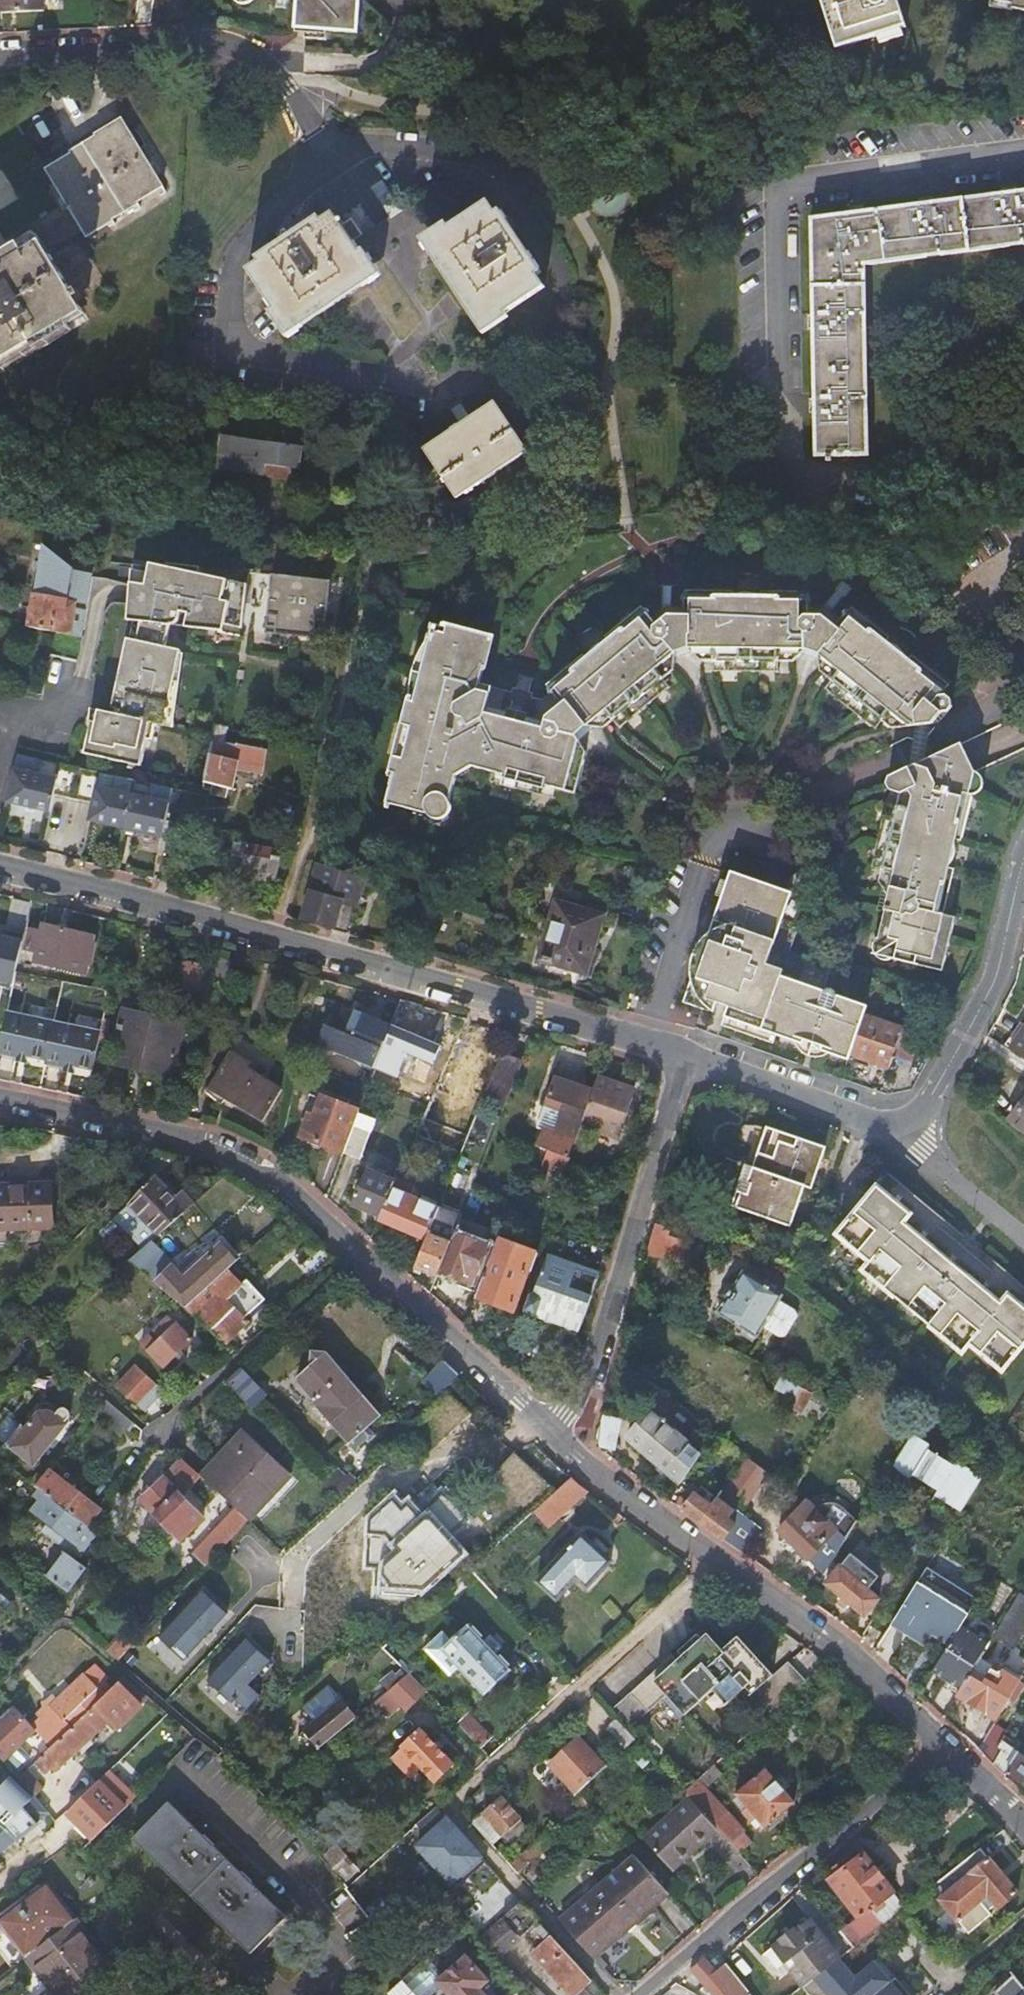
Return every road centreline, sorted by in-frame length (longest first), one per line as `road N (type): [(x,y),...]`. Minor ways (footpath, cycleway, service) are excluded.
road 1 (residential): [(0,866),(644,1037)]
road 2 (residential): [(1023,845),(988,981),(916,1110),(900,1121),(884,1122),(687,1051)]
road 3 (residential): [(0,53),(207,43),(240,49),(281,79),(321,135),(488,159)]
road 4 (residential): [(562,1439),(824,1640),(945,1754)]
road 5 (residential): [(687,1051),(562,1439)]
road 6 (residential): [(357,1255),(239,1159),(0,1103)]
road 7 (residential): [(945,1754),(639,1994)]
road 8 (residential): [(97,1471),(166,1432),(357,1255)]
road 9 (residential): [(562,1439),(357,1255)]
road 10 (residential): [(644,1037),(701,871)]

